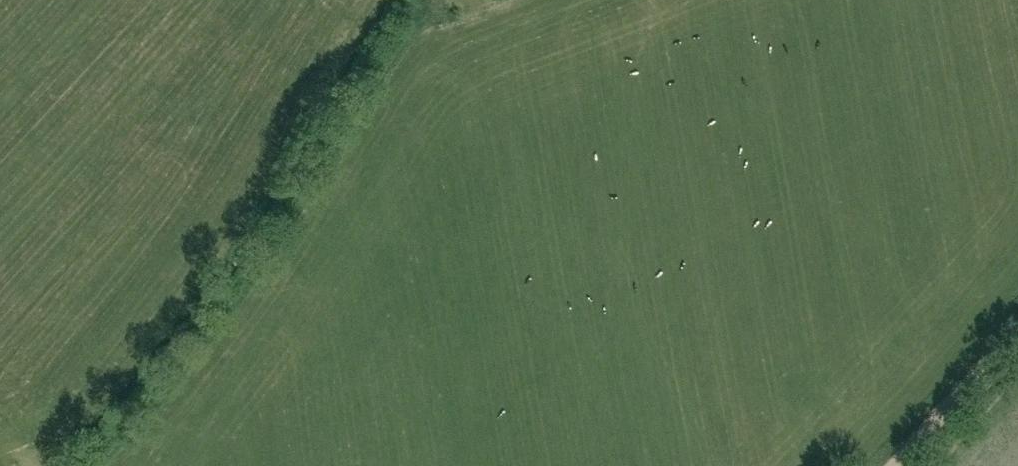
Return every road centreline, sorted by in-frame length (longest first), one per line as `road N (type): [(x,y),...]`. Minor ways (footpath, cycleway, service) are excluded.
road 1 (track): [(1017,333),(899,465)]

